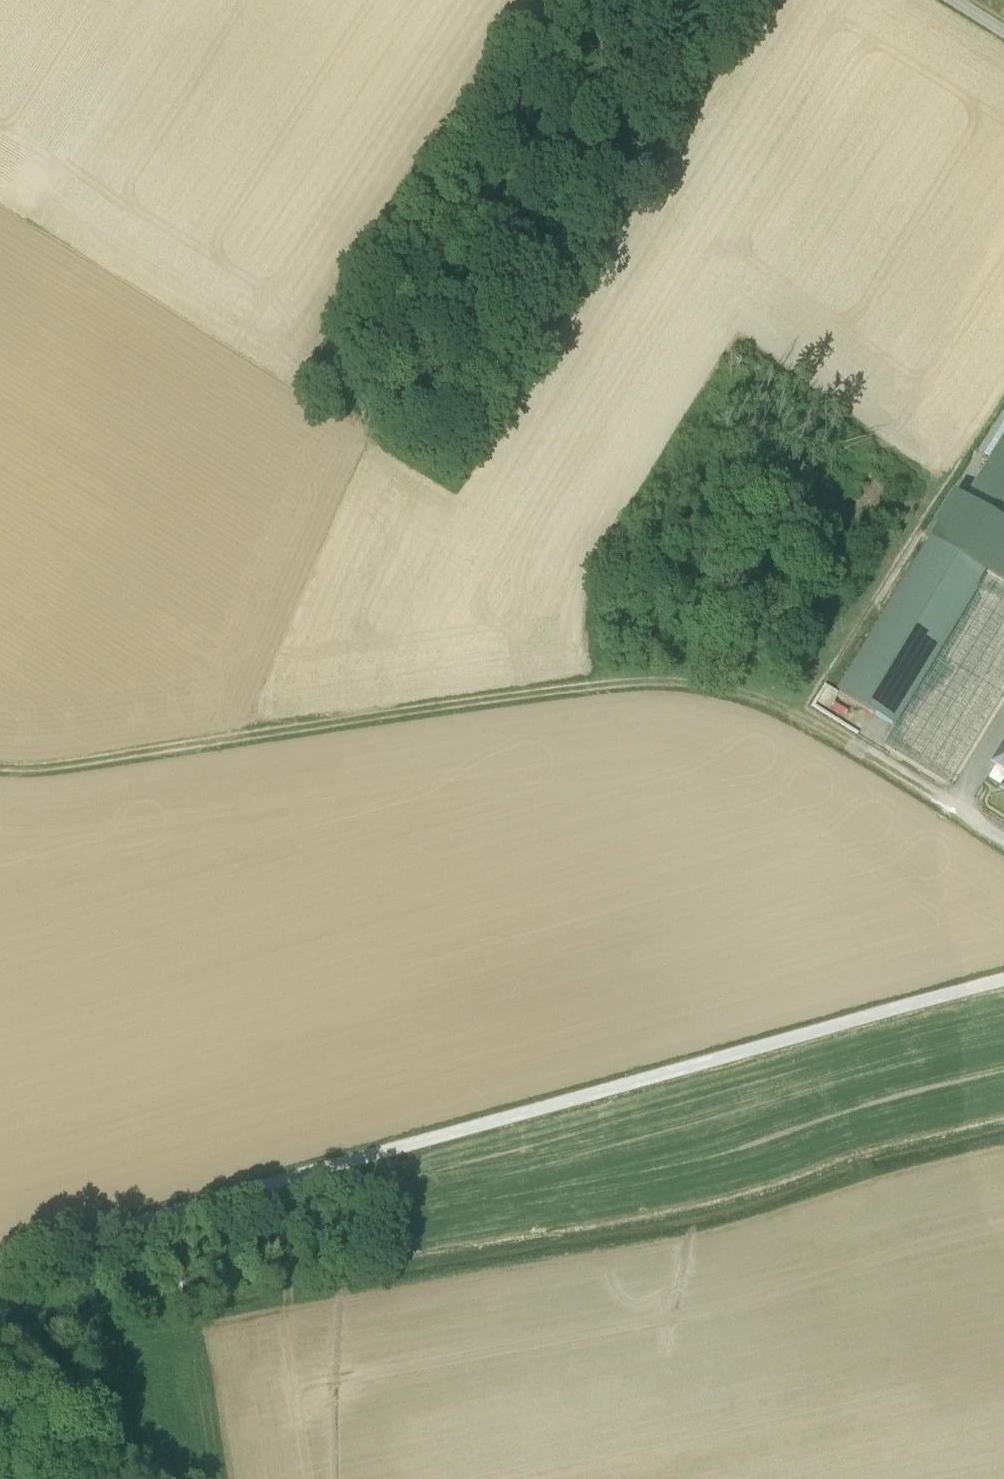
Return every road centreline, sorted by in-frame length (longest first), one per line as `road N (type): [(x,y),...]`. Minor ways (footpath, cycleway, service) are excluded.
road 1 (track): [(1003,844),(752,696),(692,686),(629,682),(0,776)]
road 2 (track): [(0,1255),(164,1221),(1003,985)]

